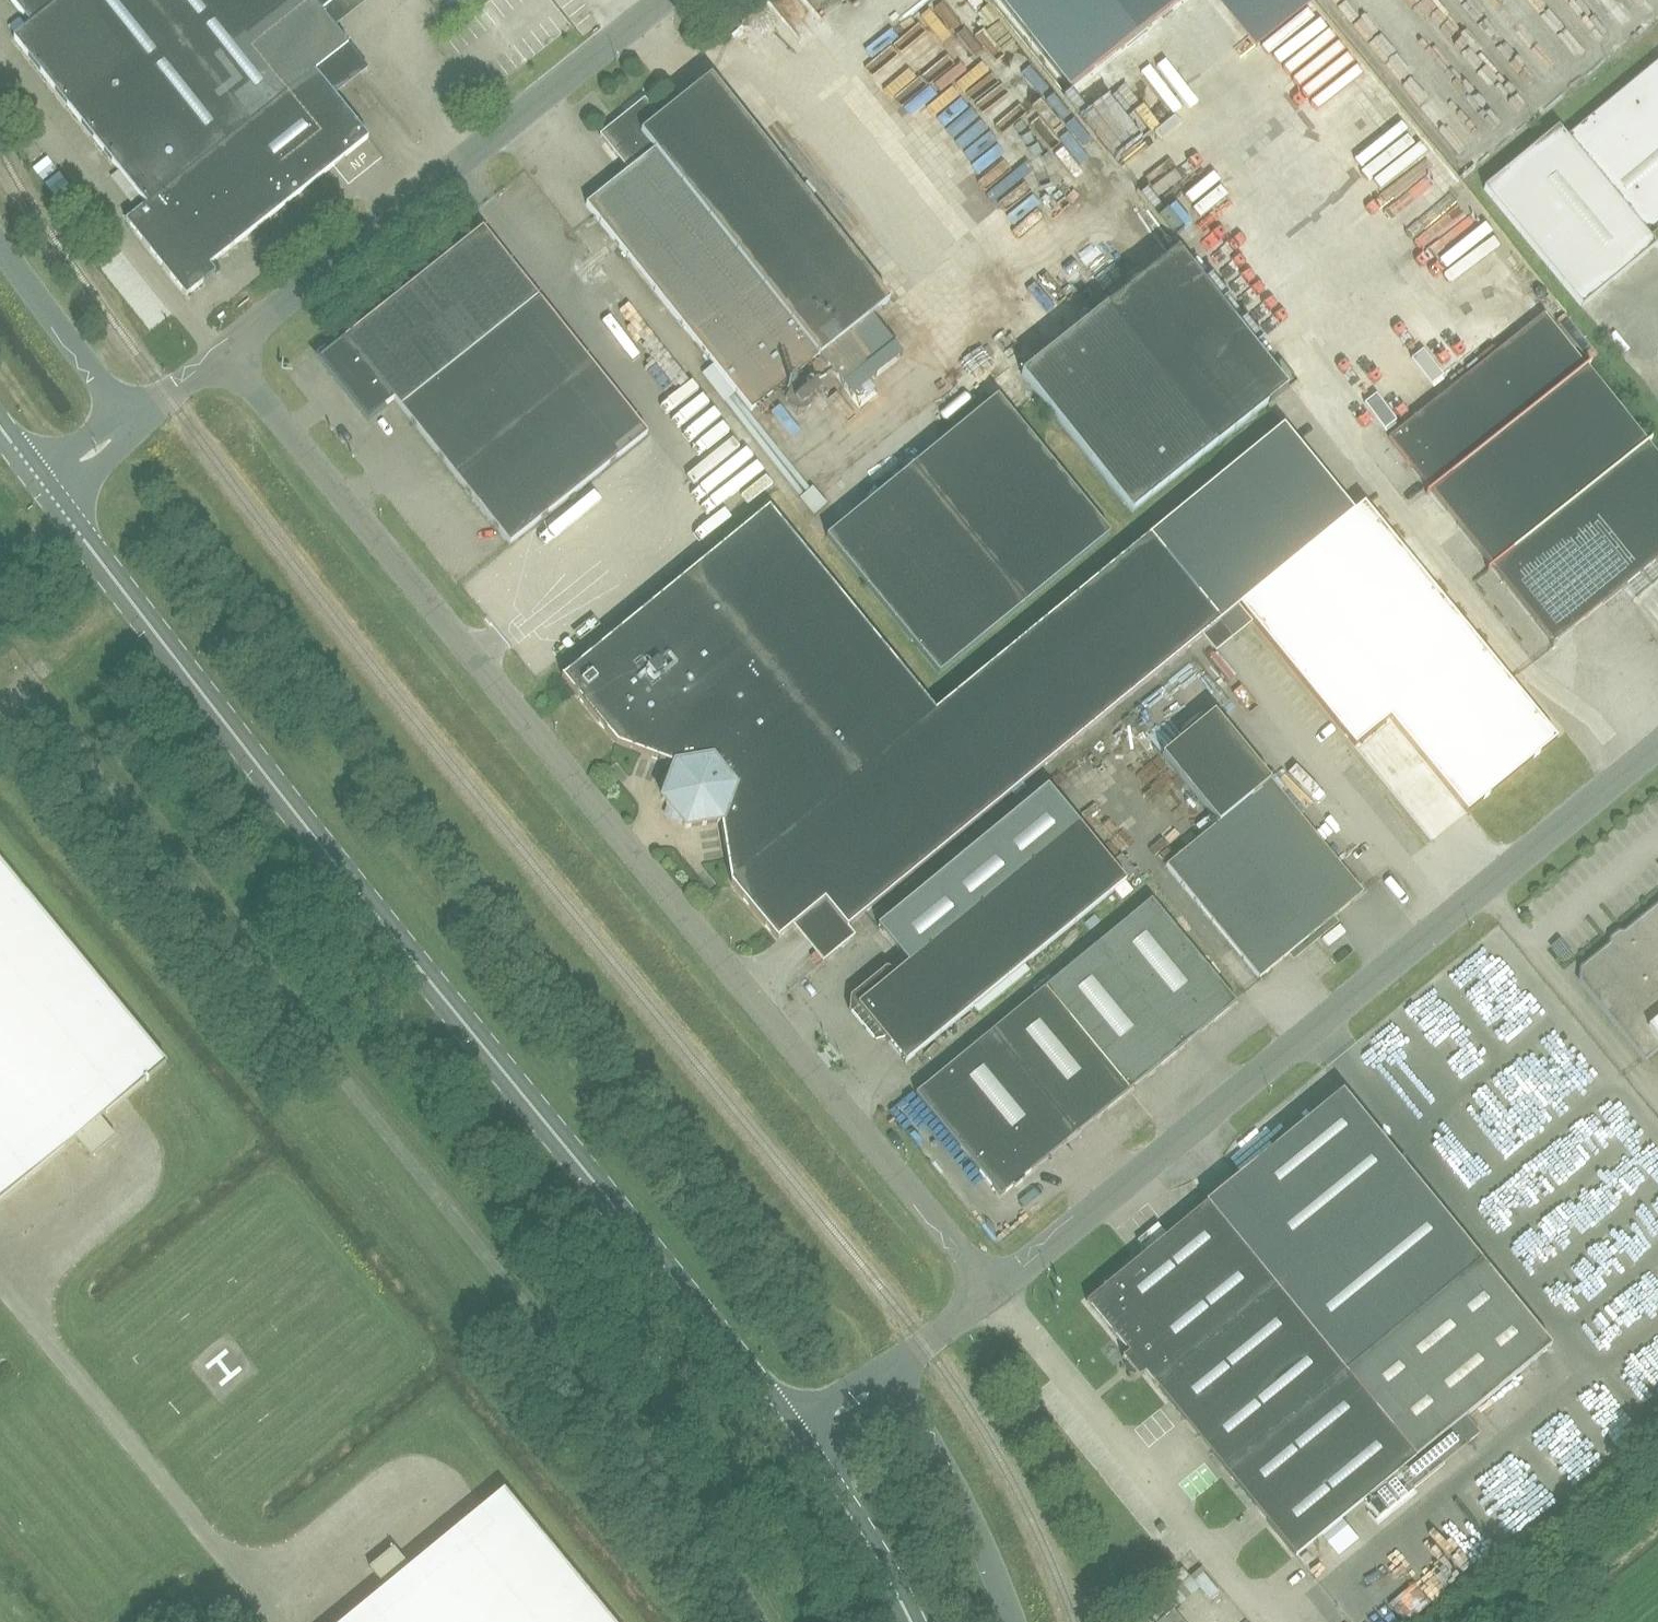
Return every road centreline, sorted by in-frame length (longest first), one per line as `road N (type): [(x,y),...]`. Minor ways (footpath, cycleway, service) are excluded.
road 1 (tertiary): [(798,1441),(45,487)]
road 2 (unclassified): [(230,351),(992,1294)]
road 3 (unclassified): [(992,1294),(1657,744)]
road 4 (unclassified): [(230,351),(660,0)]
road 5 (tertiary): [(892,1375),(992,1562),(1013,1621)]
road 6 (unclassified): [(131,421),(0,244)]
road 7 (tertiary): [(911,1621),(798,1441)]
road 8 (unclassified): [(892,1375),(992,1294)]
road 9 (unclassified): [(131,421),(230,351)]

